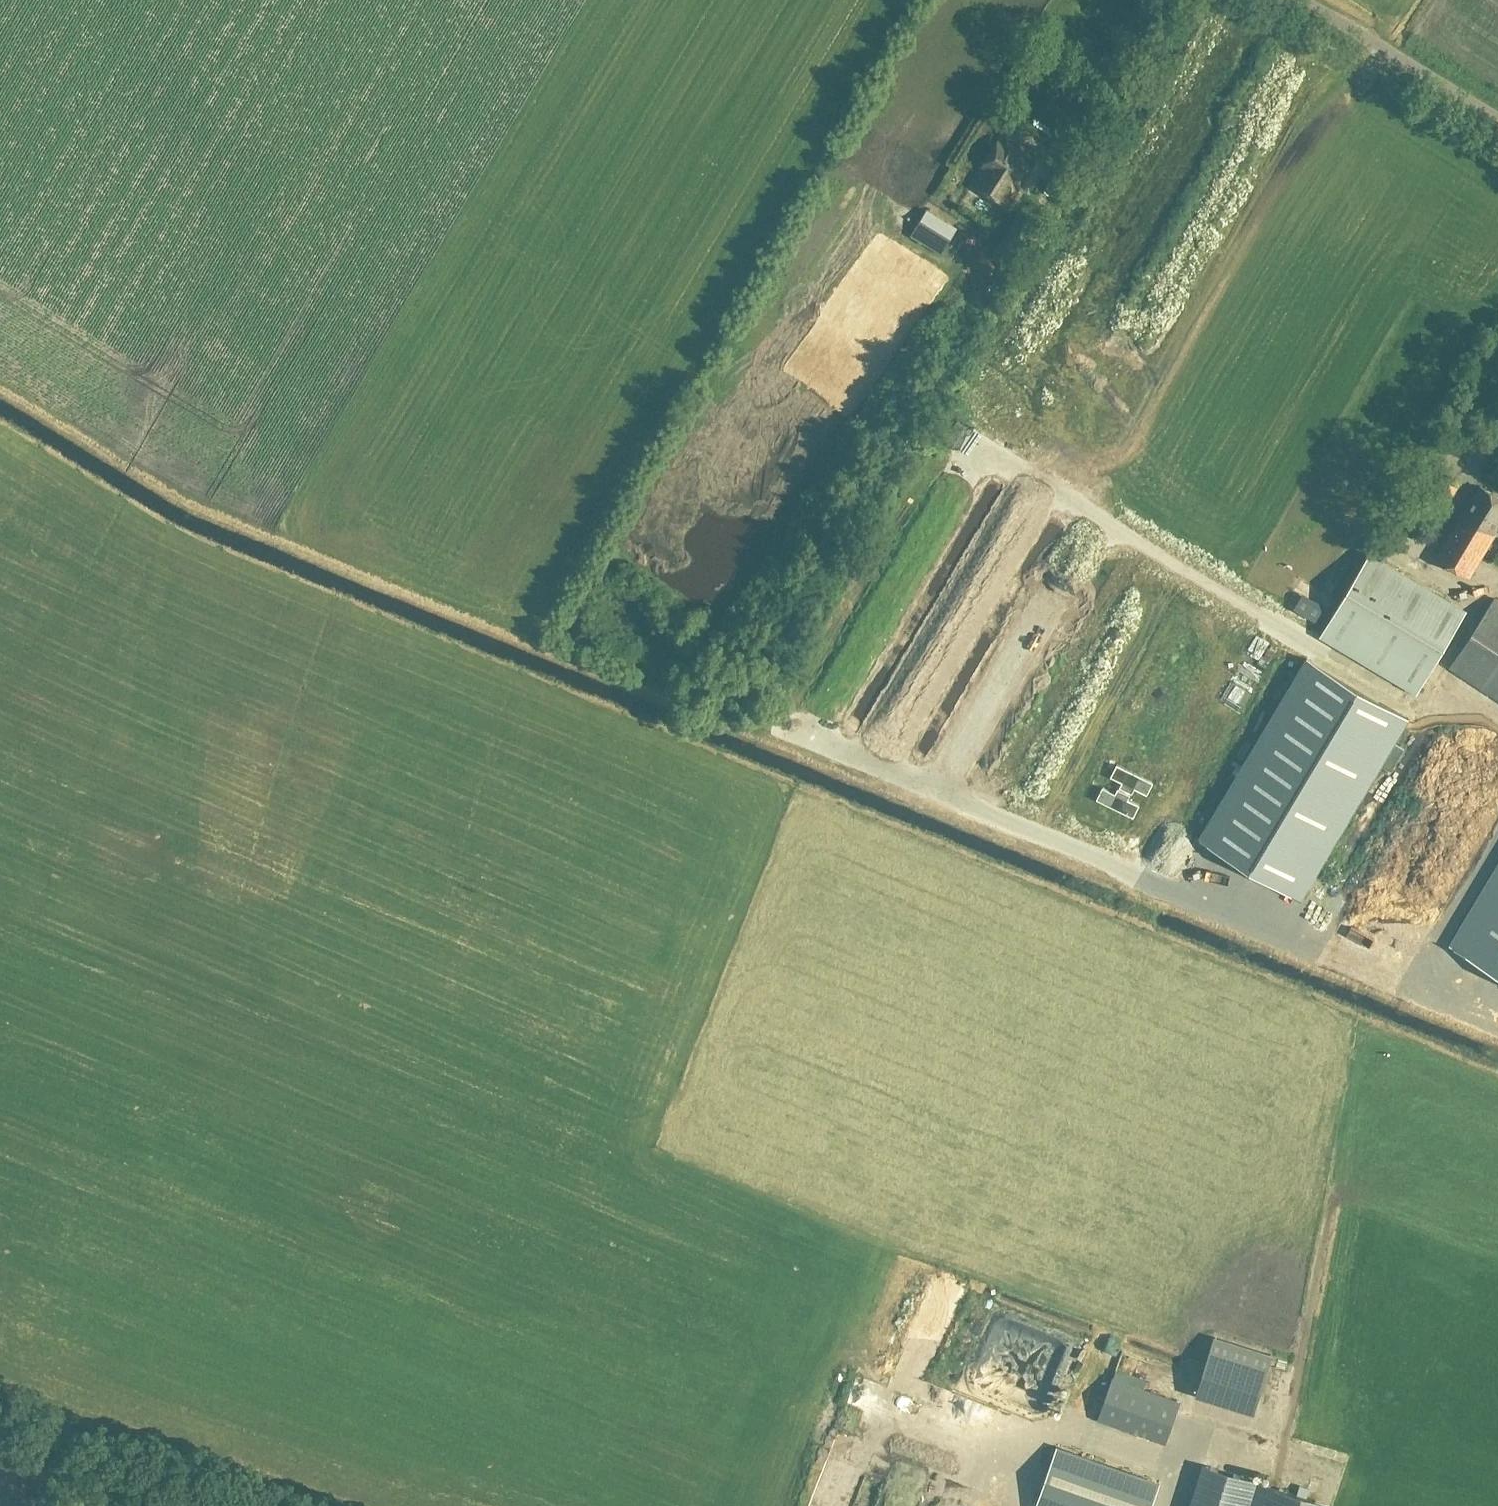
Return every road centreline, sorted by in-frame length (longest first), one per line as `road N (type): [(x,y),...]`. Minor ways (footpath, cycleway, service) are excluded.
road 1 (unclassified): [(1497,135),(1275,0)]

